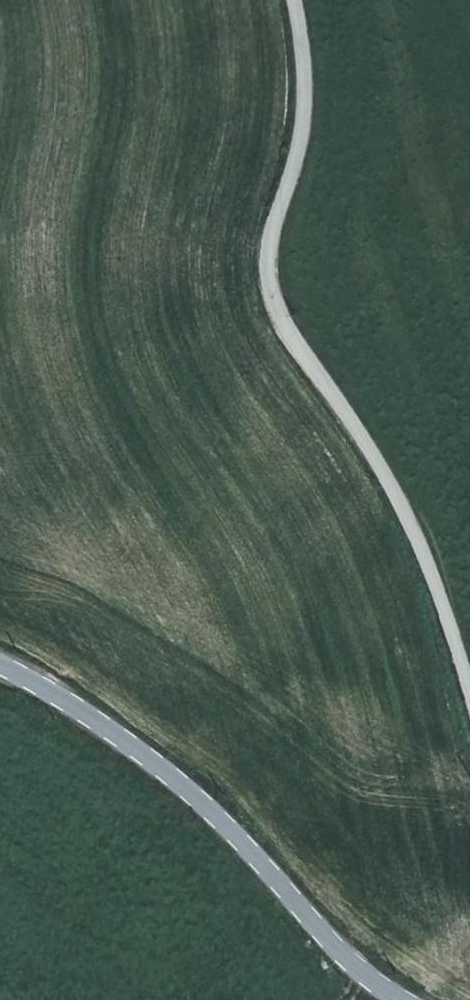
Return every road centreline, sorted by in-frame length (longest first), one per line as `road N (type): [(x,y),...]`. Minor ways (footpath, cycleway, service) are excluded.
road 1 (unclassified): [(289,0),(297,37),(297,171),(262,242),(275,311),(385,477),(469,697)]
road 2 (unclassified): [(406,999),(293,925),(119,755),(0,674)]

